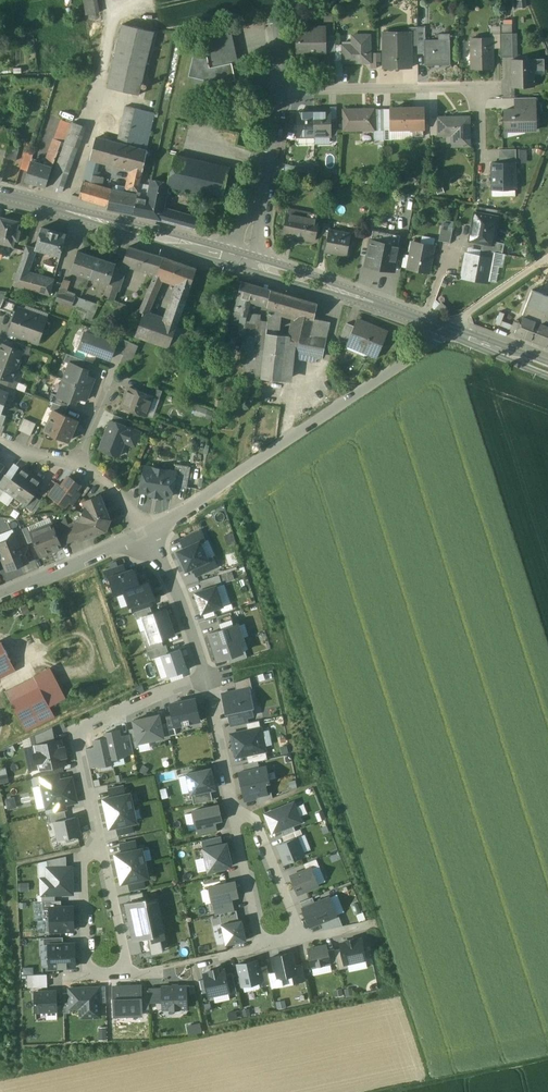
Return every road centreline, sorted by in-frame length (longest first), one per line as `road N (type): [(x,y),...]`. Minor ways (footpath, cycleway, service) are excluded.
road 1 (residential): [(451,331),(146,534)]
road 2 (residential): [(100,849),(79,750),(83,731),(207,679)]
road 3 (residential): [(280,90),(467,88),(478,95),(481,144)]
road 4 (secondary): [(239,262),(0,194)]
road 5 (secondary): [(451,331),(239,262)]
road 6 (residential): [(239,262),(271,164),(280,90)]
road 7 (residential): [(146,534),(0,597)]
road 8 (residential): [(207,679),(146,534)]
road 9 (track): [(402,1091),(547,1061)]
road 10 (residential): [(232,819),(257,825),(303,937)]
road 11 (residential): [(232,819),(207,679)]
road 12 (residential): [(89,976),(82,862),(100,849)]
road 13 (residential): [(261,947),(232,819)]
road 14 (residential): [(131,974),(100,849)]
road 15 (track): [(451,331),(547,258)]

